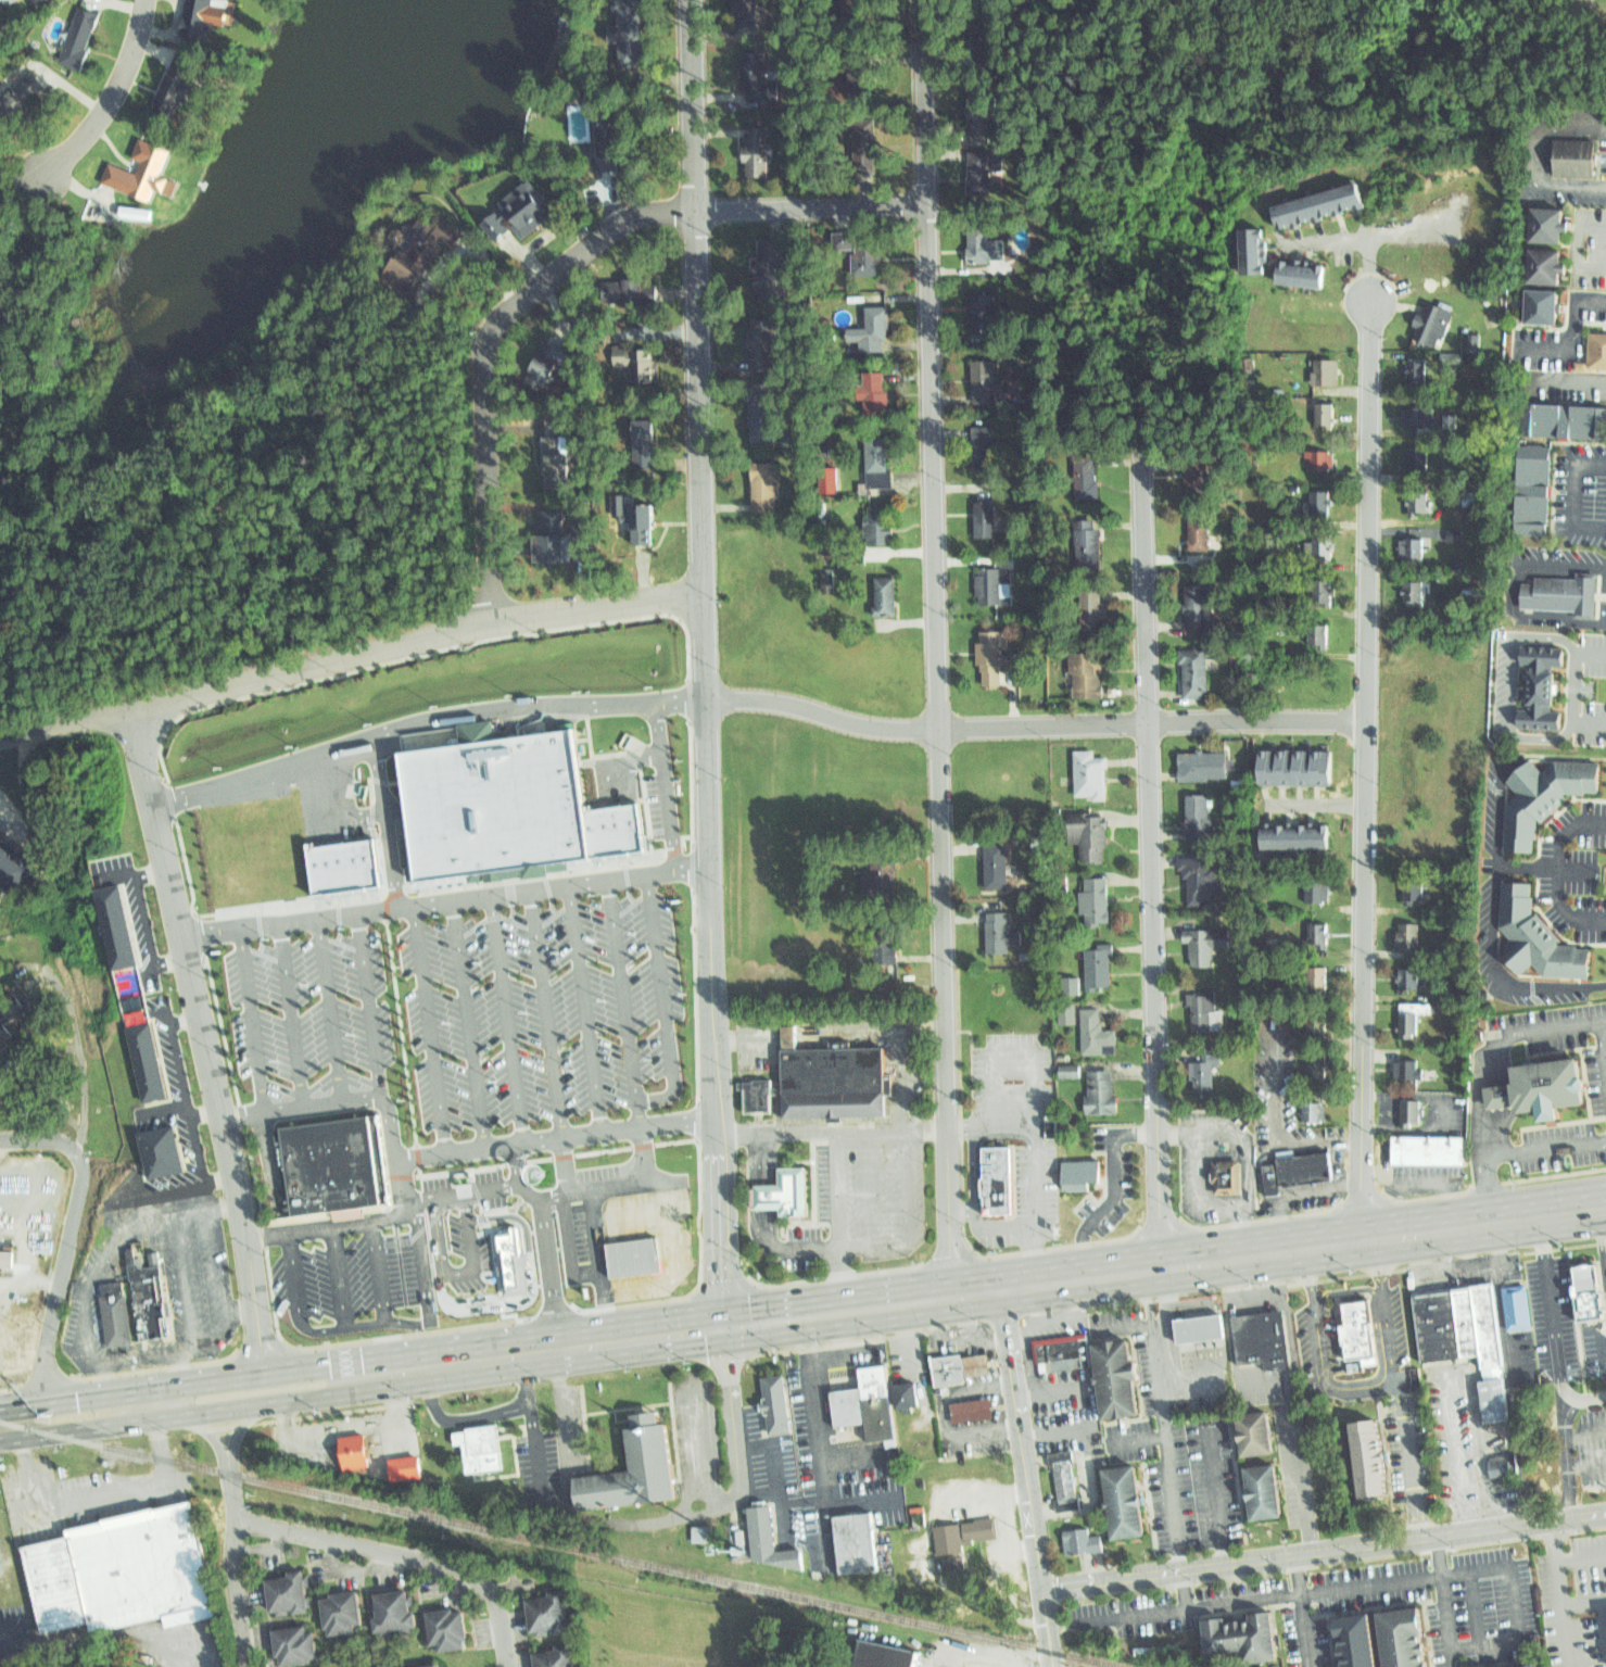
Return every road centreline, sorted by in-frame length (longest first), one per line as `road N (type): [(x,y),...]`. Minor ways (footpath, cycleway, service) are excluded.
road 1 (primary): [(1605,1212),(0,1425)]
road 2 (residential): [(691,0),(722,1327)]
road 3 (residential): [(924,0),(952,1298)]
road 4 (residential): [(1365,1245),(1379,296)]
road 5 (residential): [(1162,1271),(1138,449)]
road 6 (residential): [(928,205),(642,212),(496,326),(484,365),(490,620)]
road 7 (residential): [(704,586),(468,624),(0,734)]
road 8 (residential): [(268,1389),(129,704)]
road 9 (residential): [(1369,723),(888,730),(780,702),(707,696)]
road 10 (residential): [(1605,1511),(1041,1588)]
road 11 (residential): [(504,1666),(494,1597),(456,1566),(238,1523),(231,1551),(246,1666)]
road 12 (residential): [(1000,1291),(1053,1666)]
road 13 (residential): [(39,1419),(37,1399),(86,1175),(62,1145),(0,1141)]
road 14 (residential): [(142,0),(115,85),(80,135),(35,176)]
road 15 (residential): [(215,1397),(238,1523)]

